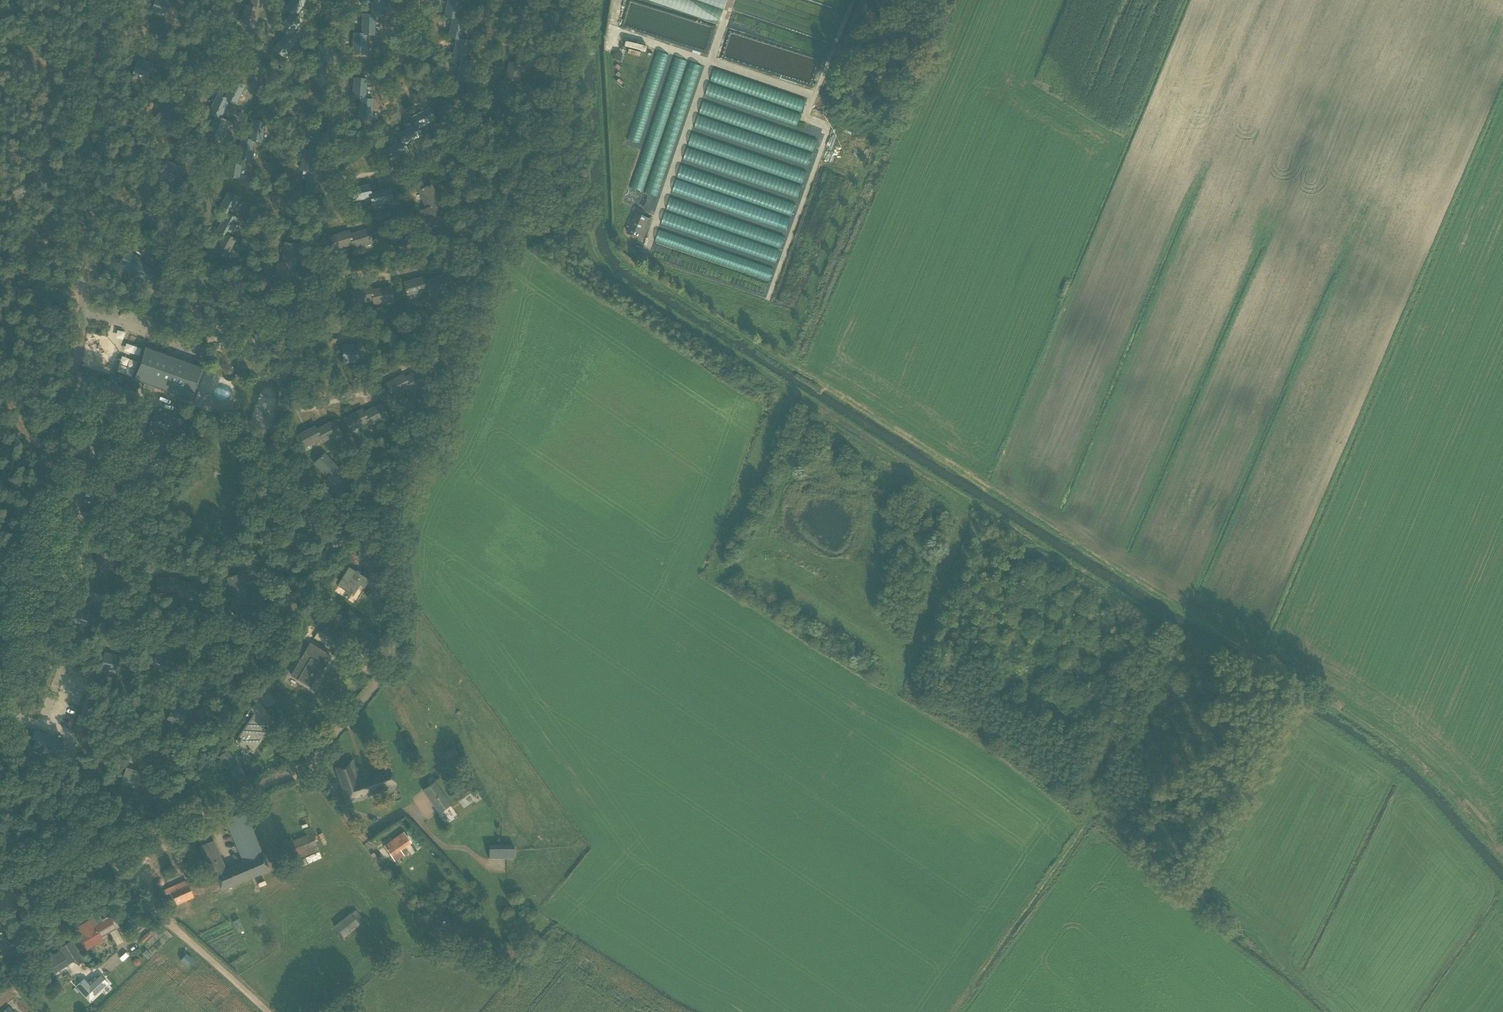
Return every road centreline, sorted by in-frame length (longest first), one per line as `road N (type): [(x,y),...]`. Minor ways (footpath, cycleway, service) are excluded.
road 1 (unclassified): [(29,876),(315,765),(379,690),(399,639),(400,533),(409,500),(440,442),(579,0)]
road 2 (unclassified): [(0,709),(93,327),(81,220),(112,0)]
road 3 (track): [(1159,622),(1096,775),(1092,817),(955,1011)]
road 4 (track): [(266,1011),(98,853)]

